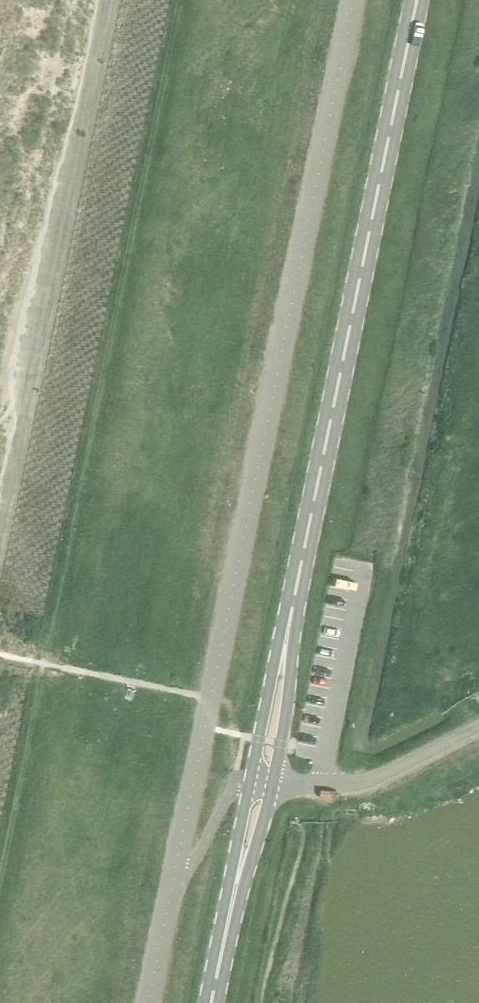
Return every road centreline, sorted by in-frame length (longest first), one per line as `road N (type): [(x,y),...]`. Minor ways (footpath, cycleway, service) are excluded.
road 1 (tertiary): [(285,645),(416,0)]
road 2 (track): [(265,1002),(305,844),(311,785)]
road 3 (unclassified): [(324,786),(376,778),(478,727)]
road 4 (tertiary): [(273,782),(287,715),(285,645)]
road 5 (tertiary): [(285,645),(275,654),(250,776)]
road 6 (tertiary): [(211,1002),(236,884)]

